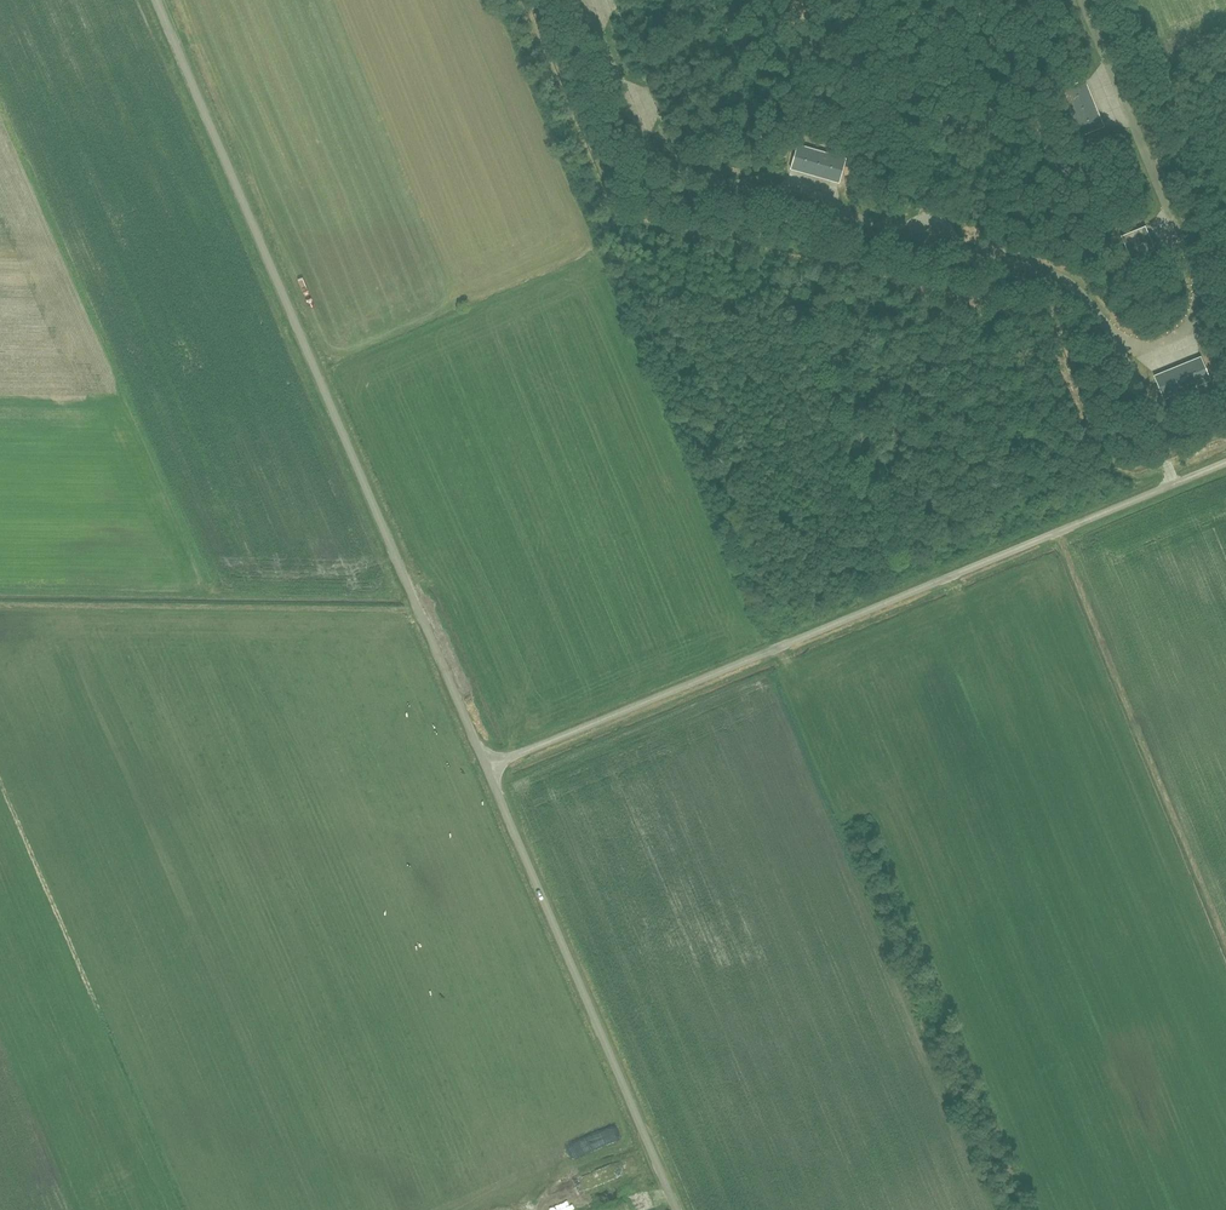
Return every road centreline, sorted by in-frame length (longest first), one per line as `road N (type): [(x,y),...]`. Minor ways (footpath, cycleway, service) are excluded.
road 1 (track): [(1171,473),(1134,478),(1108,468),(1039,318),(612,215),(520,0)]
road 2 (unclassified): [(486,767),(156,0)]
road 3 (unclassified): [(486,767),(1225,463)]
road 4 (unclassified): [(677,1209),(486,767)]

